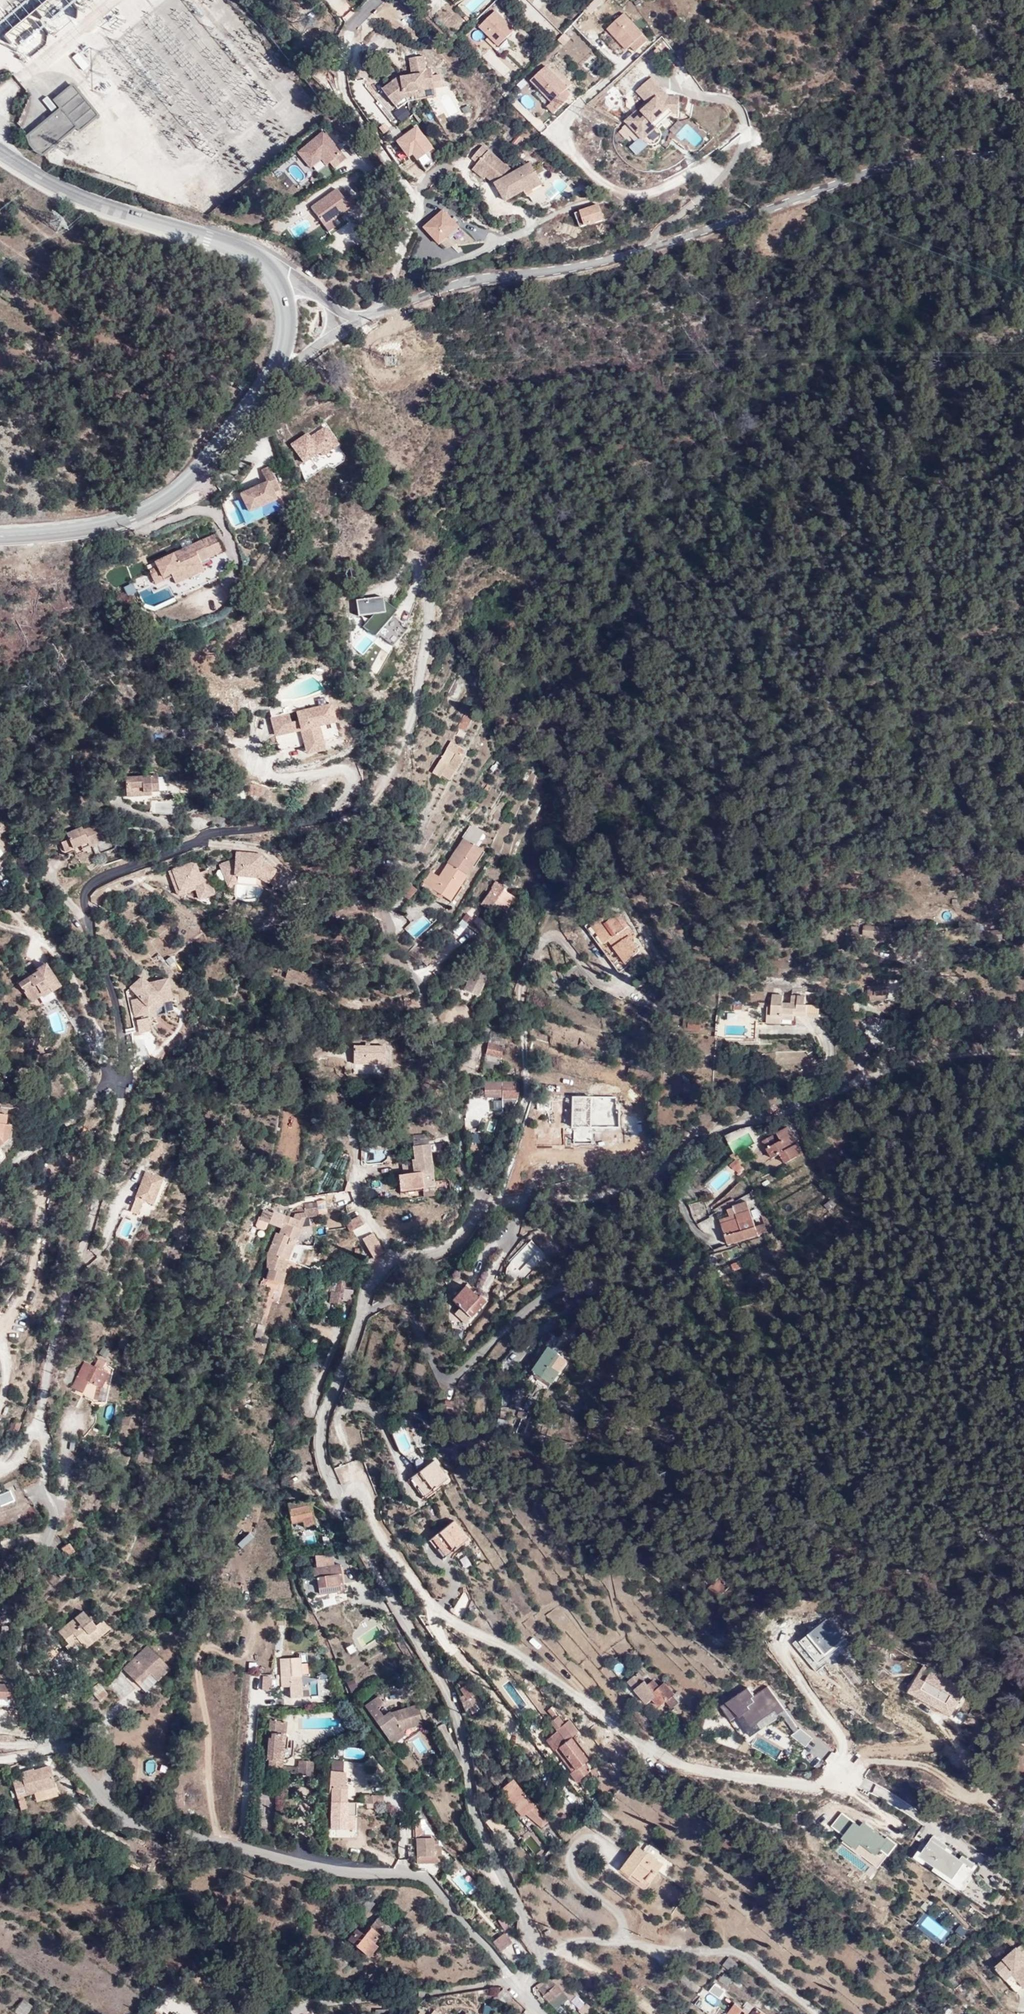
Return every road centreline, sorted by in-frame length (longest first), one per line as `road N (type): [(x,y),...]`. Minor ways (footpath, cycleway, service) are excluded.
road 1 (residential): [(520,1985),(427,1881),(324,1868),(126,1812),(54,1742),(19,1653),(48,1523),(39,1481),(43,1386),(126,1101),(123,1040),(85,907),(88,886),(210,832),(279,828),(378,792),(411,730),(429,643),(430,566)]
road 2 (residential): [(520,1985),(540,1961),(476,1821),(450,1700),(321,1453),(323,1417),(372,1280),(388,1259)]
road 3 (unclassified): [(388,1259),(445,1249),(486,1204),(549,1216),(628,1217),(668,1192),(691,1149),(746,1118),(943,1054),(1023,1055)]
road 4 (unclassified): [(342,322),(489,278),(616,262),(883,172),(1023,142)]
road 5 (tertiary): [(281,287),(243,251),(94,204),(0,151)]
road 6 (tertiary): [(256,390),(200,468),(136,515),(87,529),(0,536)]
road 7 (residential): [(388,1259),(365,1211),(355,1134),(334,1098)]

